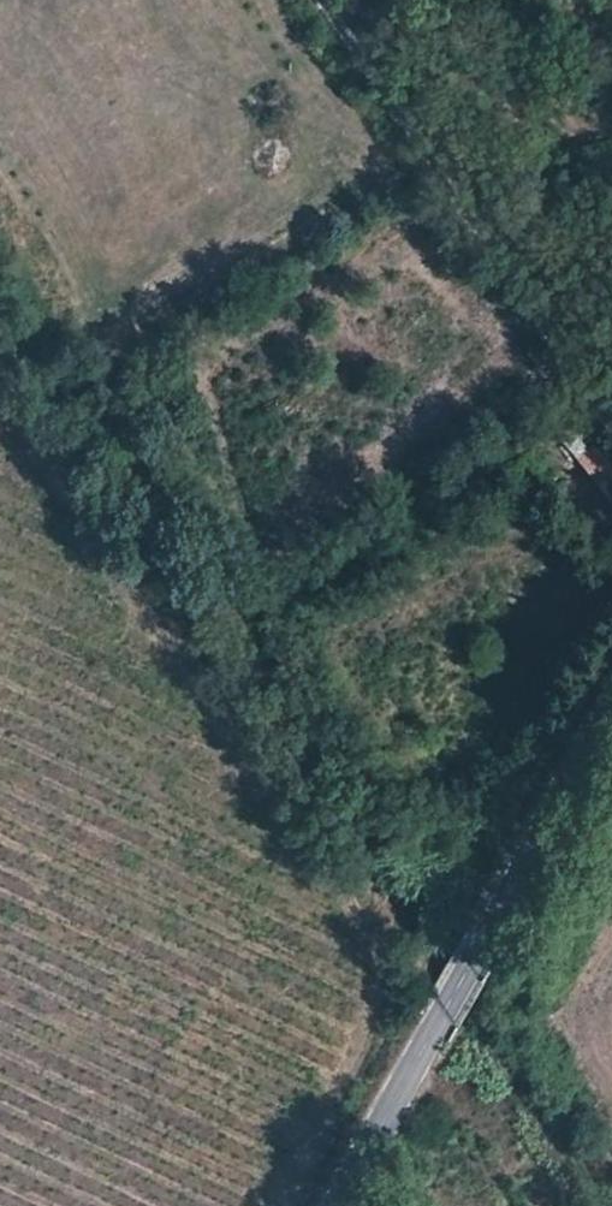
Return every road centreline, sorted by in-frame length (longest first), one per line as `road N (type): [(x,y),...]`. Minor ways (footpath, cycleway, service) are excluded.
road 1 (tertiary): [(342,1205),(611,705)]

